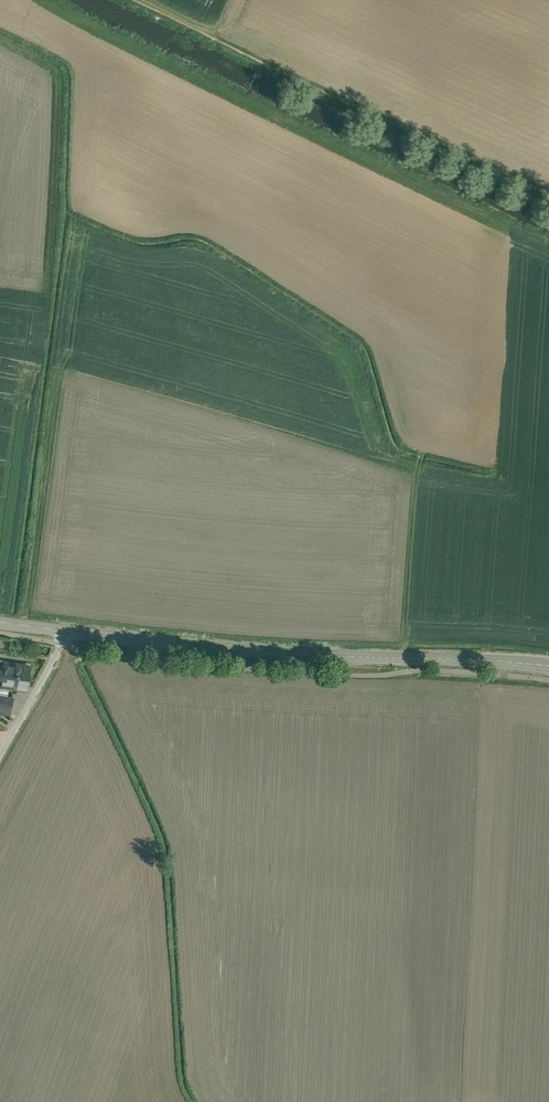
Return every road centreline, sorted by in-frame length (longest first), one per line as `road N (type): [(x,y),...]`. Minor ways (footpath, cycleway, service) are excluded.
road 1 (secondary): [(548,666),(301,655),(69,631)]
road 2 (residential): [(69,631),(0,760)]

